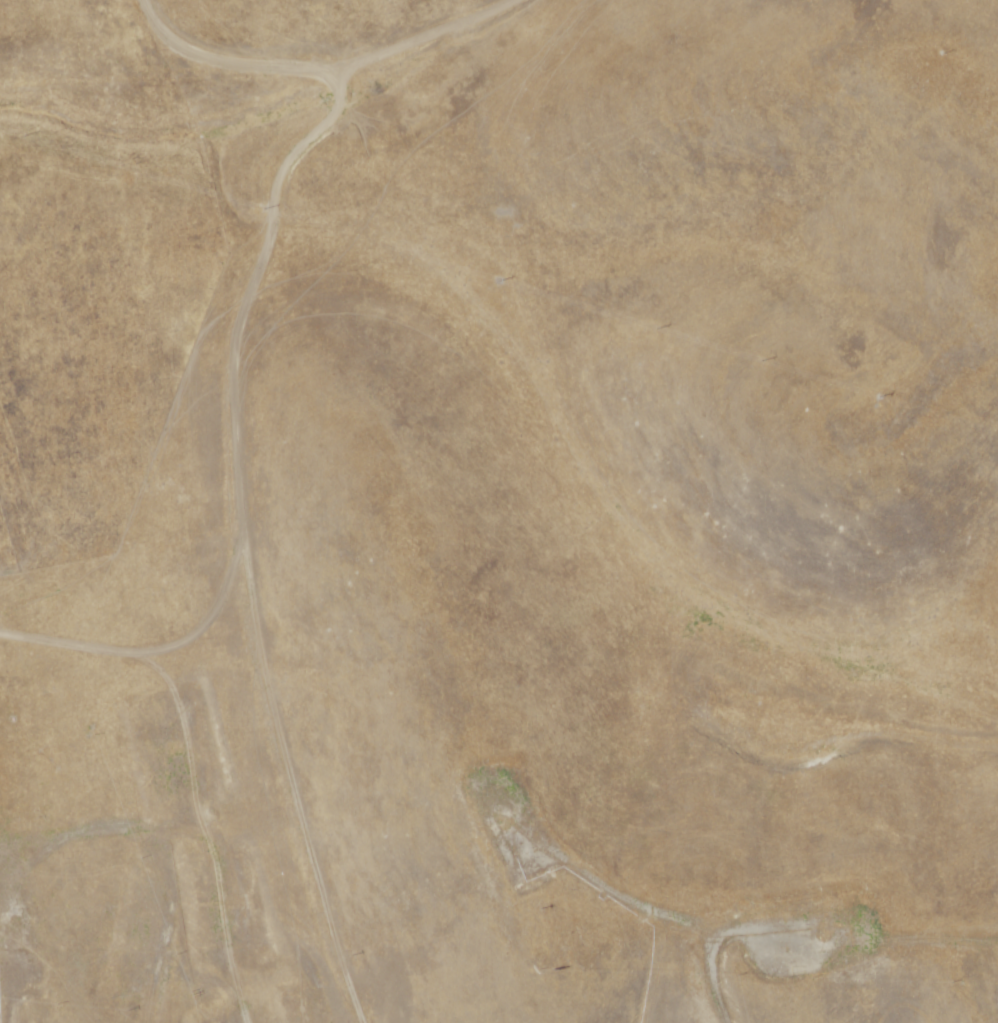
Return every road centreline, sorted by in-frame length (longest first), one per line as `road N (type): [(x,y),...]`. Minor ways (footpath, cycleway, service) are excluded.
road 1 (track): [(309,1022),(308,986),(240,722),(224,712),(193,596),(219,385),(277,243),(266,169),(118,0)]
road 2 (track): [(0,880),(4,870),(41,854),(98,870),(107,1022)]

